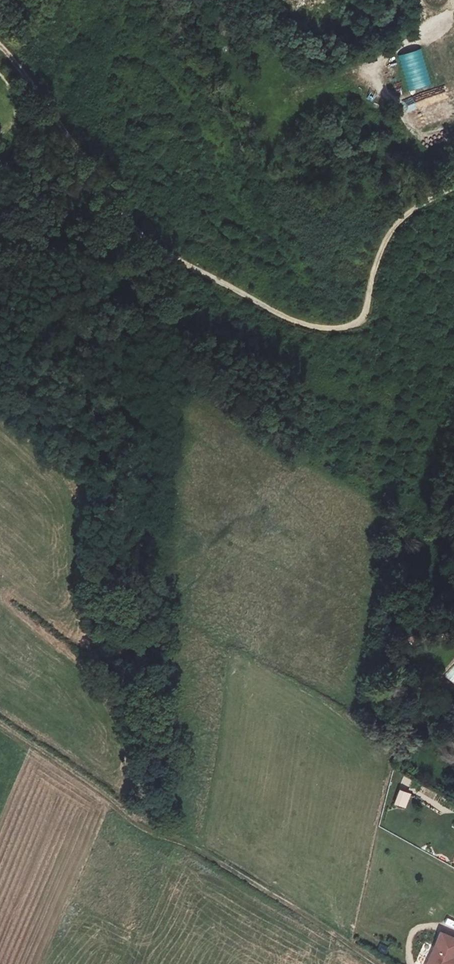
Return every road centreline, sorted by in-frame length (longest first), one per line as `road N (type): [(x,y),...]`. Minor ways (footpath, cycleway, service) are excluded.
road 1 (track): [(0,47),(145,212),(301,309),(336,311),(368,295),(399,209),(428,182),(453,173)]
road 2 (track): [(382,963),(194,849),(145,829),(0,728)]

